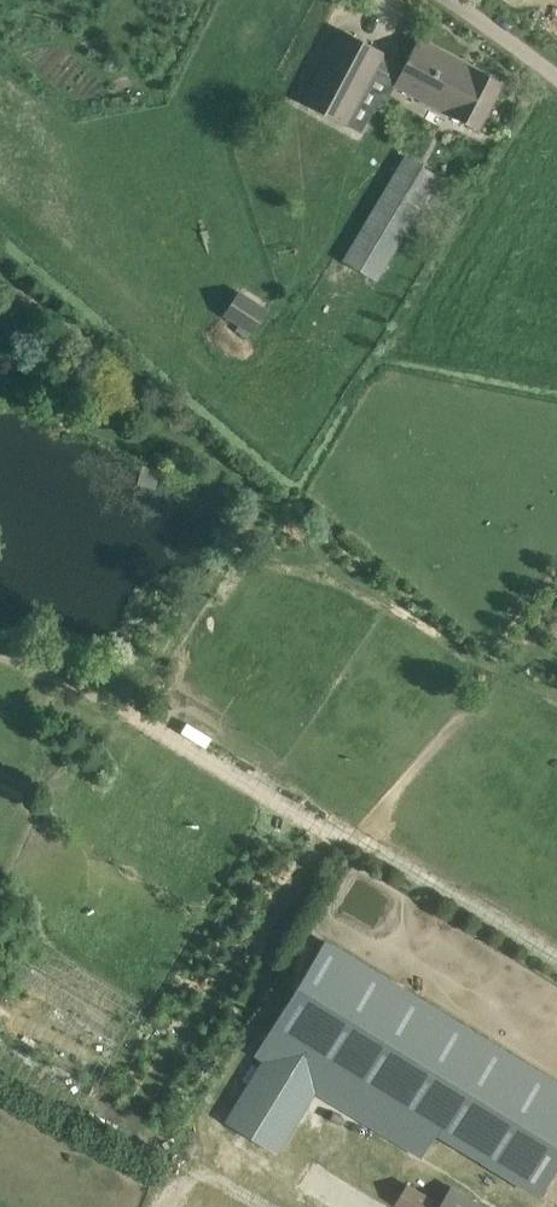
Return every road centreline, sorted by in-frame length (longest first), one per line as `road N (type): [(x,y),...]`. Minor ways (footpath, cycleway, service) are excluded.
road 1 (track): [(556,78),(444,0)]

